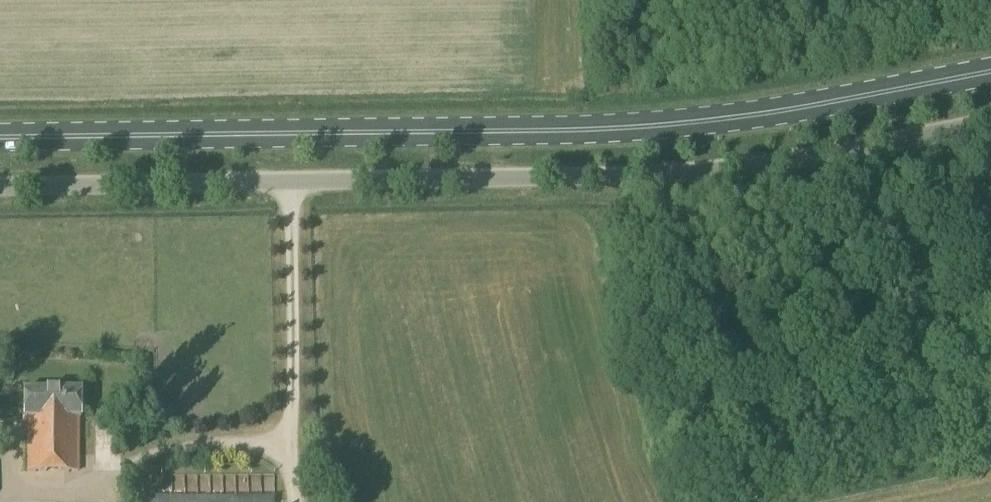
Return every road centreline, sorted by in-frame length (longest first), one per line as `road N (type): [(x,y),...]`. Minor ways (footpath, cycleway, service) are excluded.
road 1 (primary): [(0,140),(655,128),(990,73)]
road 2 (unclassified): [(0,191),(714,172),(990,125)]

